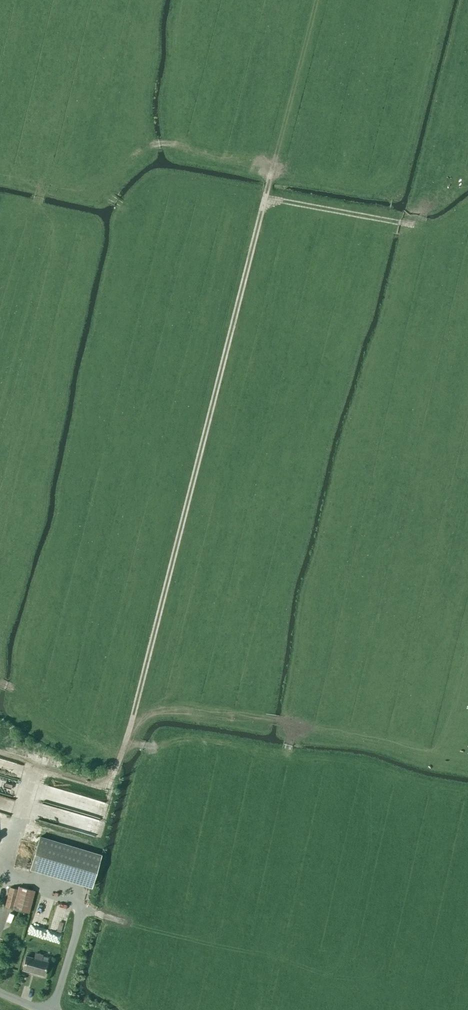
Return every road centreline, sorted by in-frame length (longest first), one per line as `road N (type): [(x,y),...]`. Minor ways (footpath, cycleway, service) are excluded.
road 1 (track): [(15,827),(34,769),(92,786),(115,771),(273,172)]
road 2 (track): [(265,199),(414,225)]

